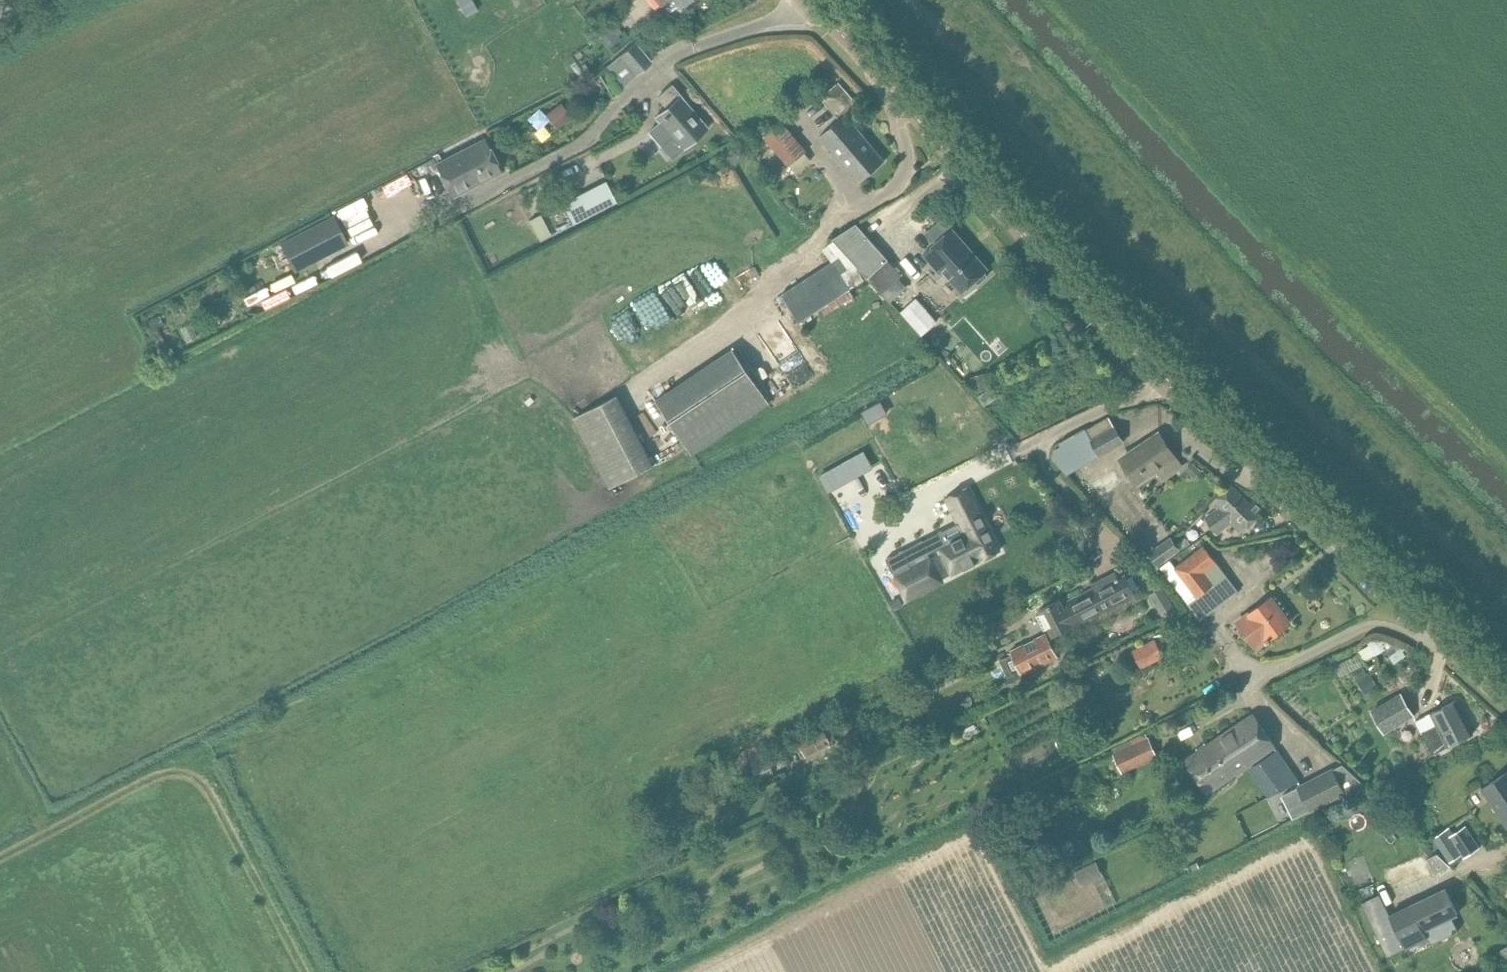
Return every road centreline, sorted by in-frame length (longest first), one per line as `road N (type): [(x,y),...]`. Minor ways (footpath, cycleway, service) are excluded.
road 1 (unclassified): [(1506,691),(1199,416),(806,0)]

